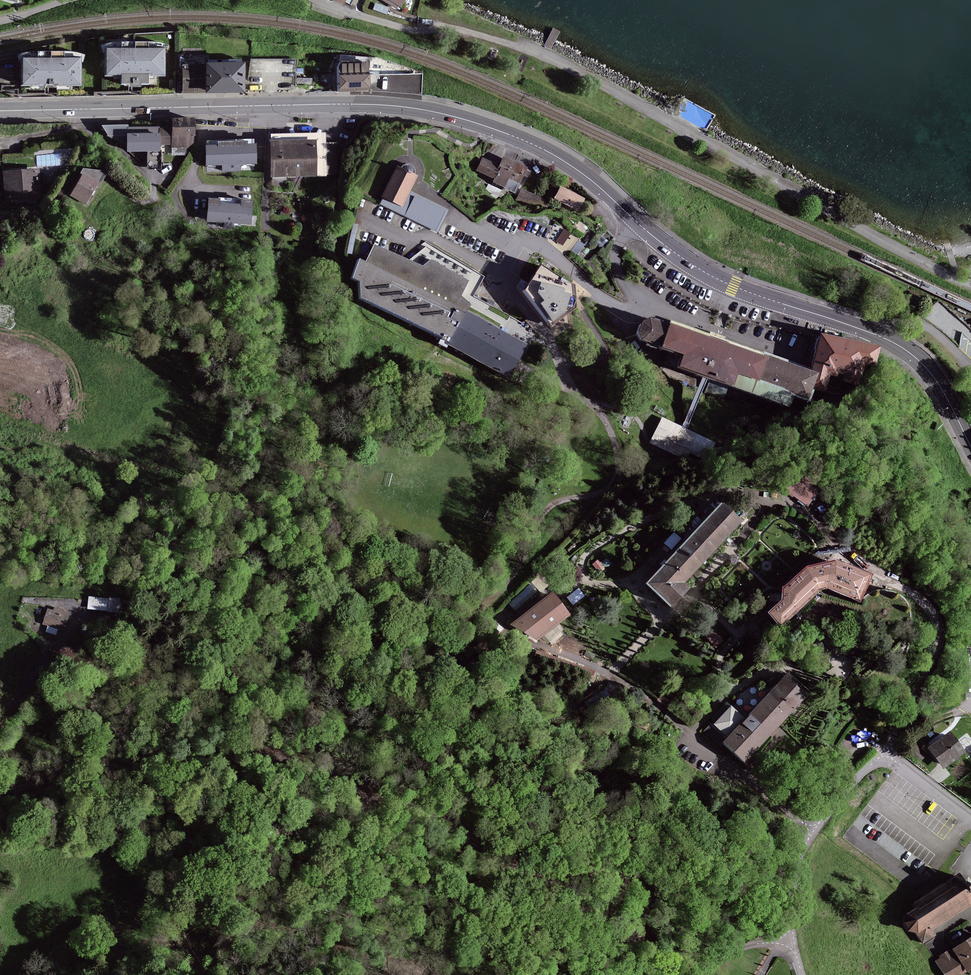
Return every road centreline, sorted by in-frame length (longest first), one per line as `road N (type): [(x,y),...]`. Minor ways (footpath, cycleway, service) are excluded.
road 1 (primary): [(876,334),(710,275),(564,161),(451,116),(339,104),(0,111)]
road 2 (track): [(0,792),(76,760),(286,760),(420,810),(530,874),(630,877),(649,900),(639,941),(615,974)]
road 3 (residential): [(802,974),(793,939),(797,873),(825,813),(872,765),(894,759),(970,816)]
road 4 (track): [(37,601),(80,607),(85,621),(0,714)]
road 5 (primary): [(970,446),(924,365),(876,334)]

